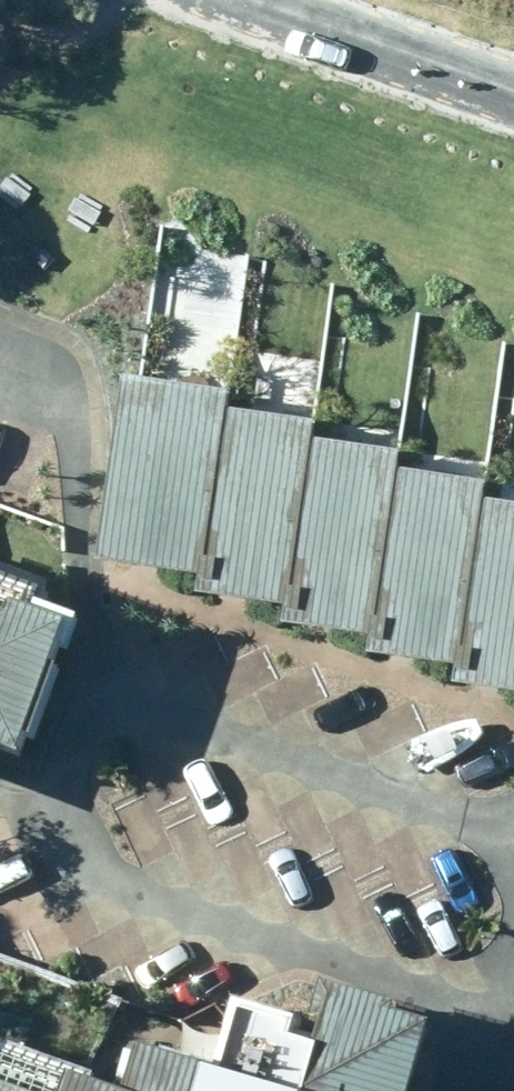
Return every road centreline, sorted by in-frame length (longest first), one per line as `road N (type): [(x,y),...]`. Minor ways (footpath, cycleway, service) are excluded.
road 1 (unclassified): [(194,0),(513,107)]

